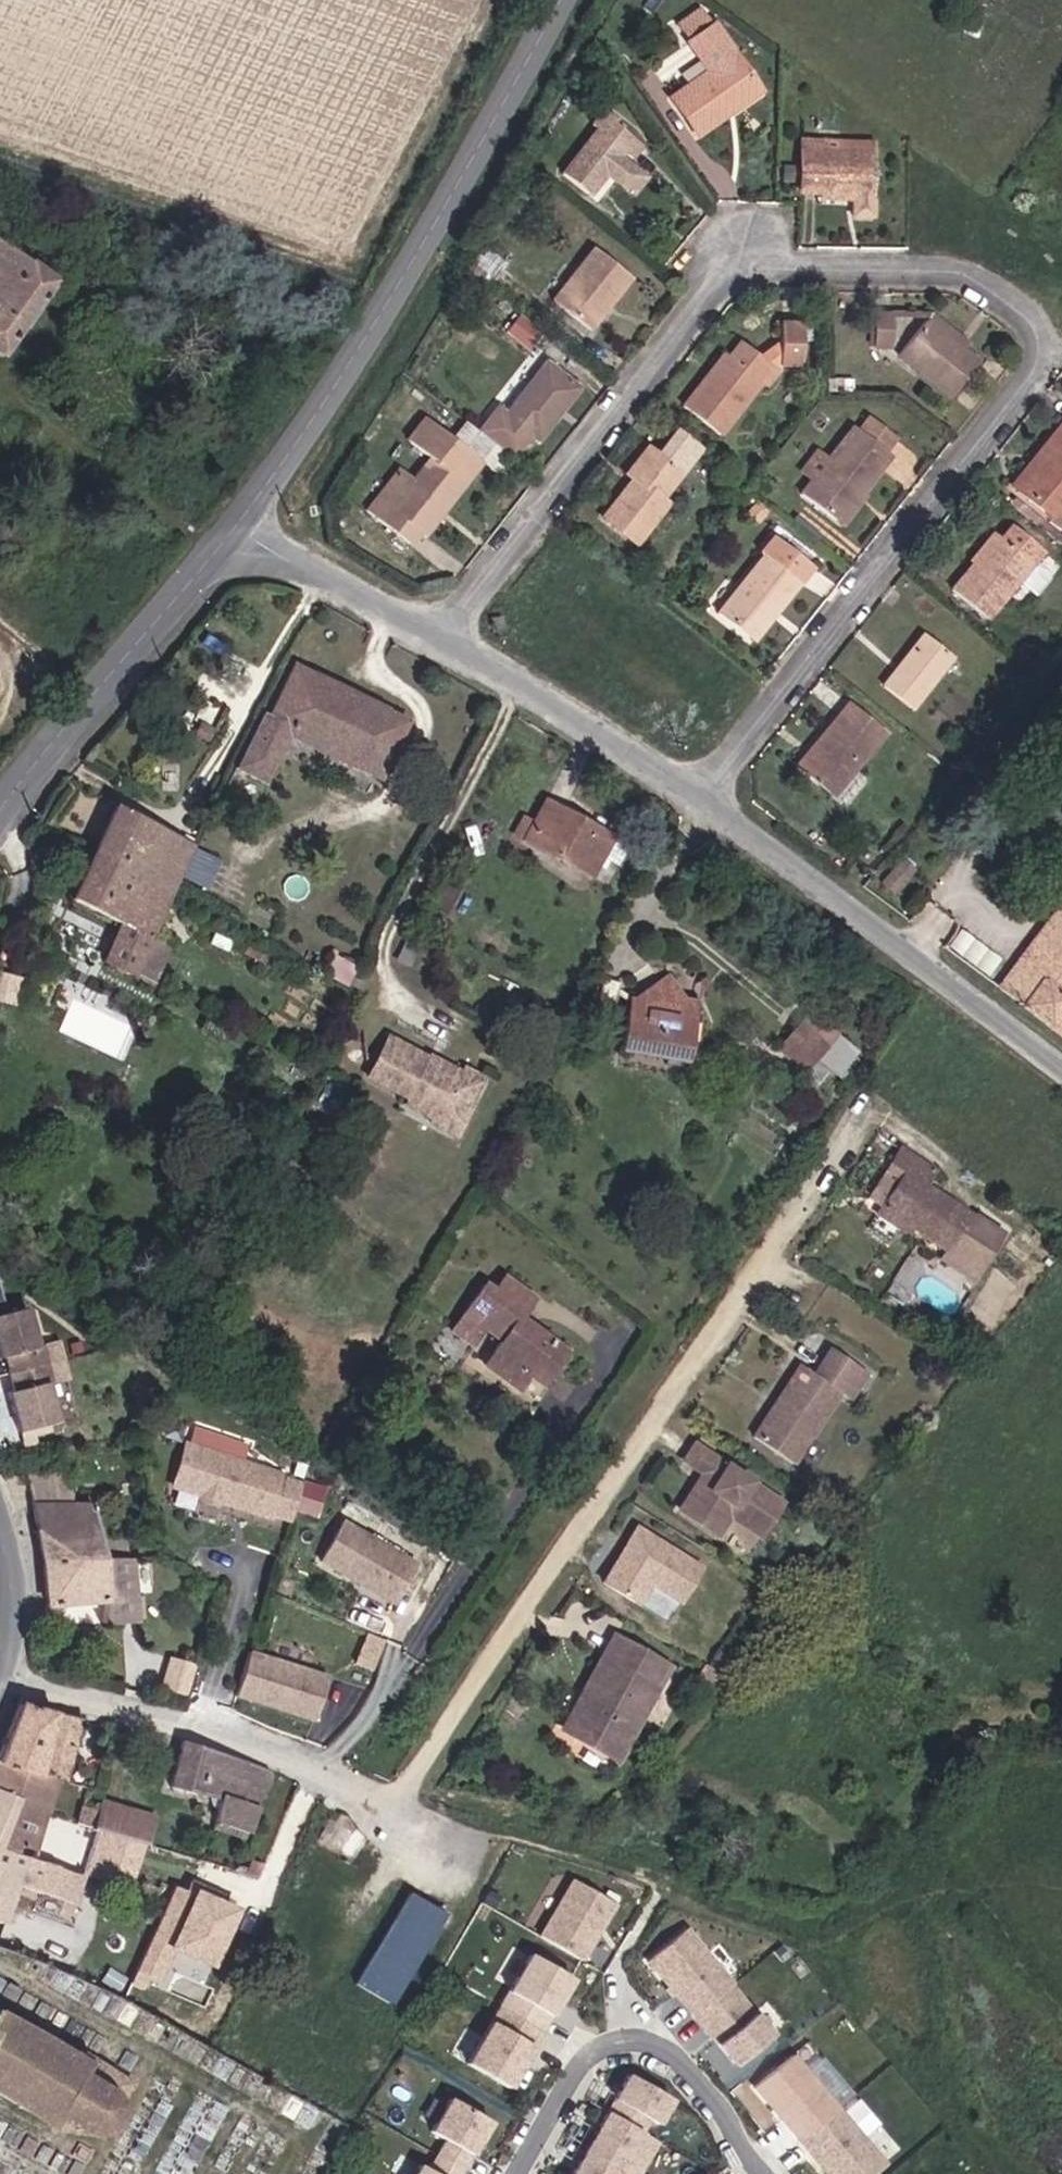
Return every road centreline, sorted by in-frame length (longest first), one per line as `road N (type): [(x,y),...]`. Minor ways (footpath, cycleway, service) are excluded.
road 1 (residential): [(448,644),(733,266),(776,259),(953,273),(983,283),(1034,323),(1039,364),(702,801)]
road 2 (residential): [(389,1814),(849,1135)]
road 3 (tertiary): [(546,0),(359,362),(234,529)]
road 4 (unclassified): [(702,801),(1061,1069)]
road 5 (residential): [(0,1677),(245,1743),(389,1814)]
road 6 (residential): [(760,2173),(662,2047),(626,2038),(591,2054),(516,2173)]
road 7 (tertiary): [(234,529),(0,808)]
road 8 (unclassified): [(448,644),(702,801)]
road 9 (unclassified): [(234,529),(448,644)]
road 10 (tertiary): [(0,1546),(10,1599),(0,1665)]

